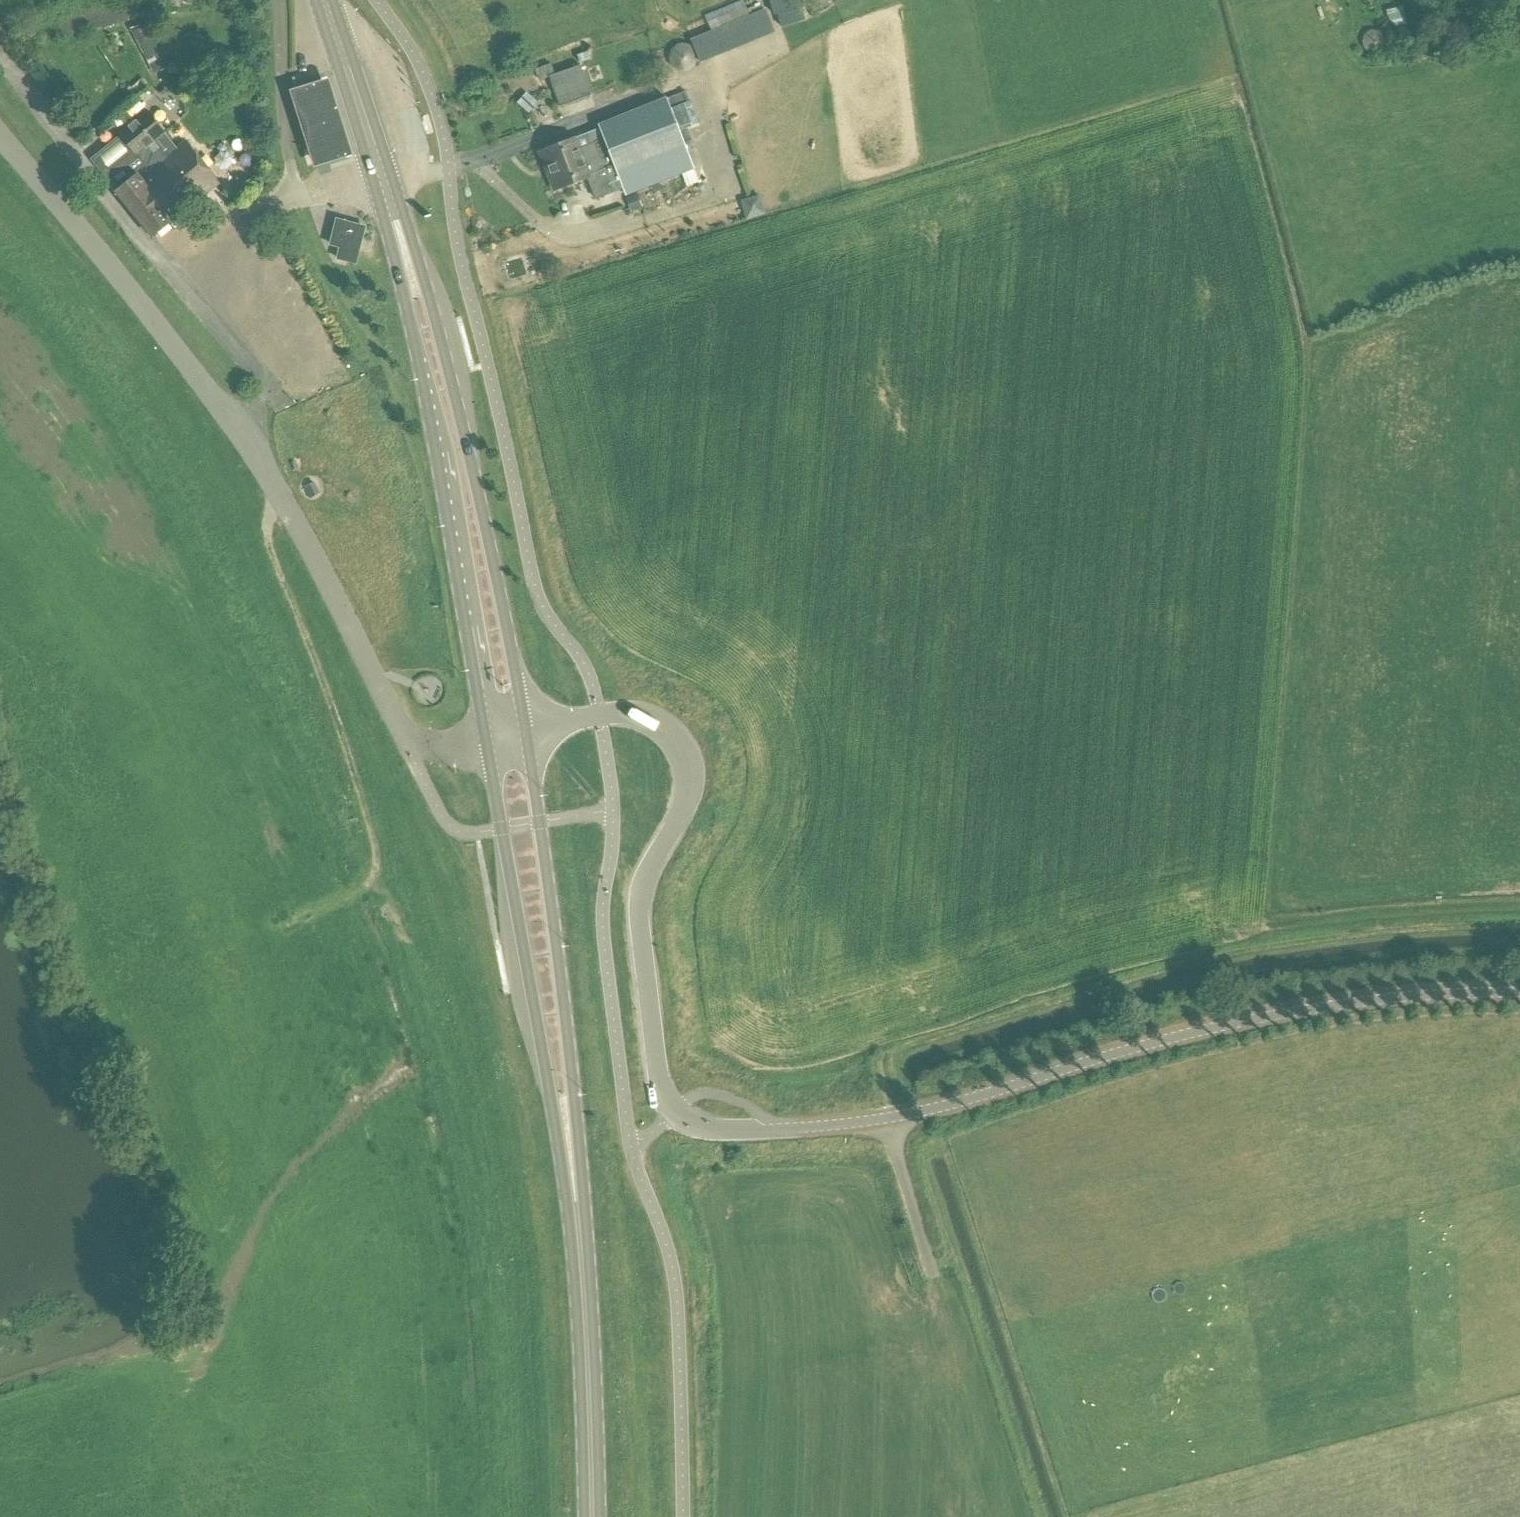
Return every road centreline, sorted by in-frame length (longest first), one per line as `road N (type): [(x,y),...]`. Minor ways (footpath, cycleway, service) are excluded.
road 1 (tertiary): [(506,733),(630,714),(681,739),(692,774),(689,797),(640,905),(663,1092),(681,1118),(711,1130),(903,1116),(1179,1037),(1359,1001),(1519,992)]
road 2 (primary): [(593,1516),(564,1077),(506,733)]
road 3 (primary): [(506,733),(447,404),(326,0)]
road 4 (unclassified): [(414,743),(252,455),(104,254),(0,136)]
road 5 (track): [(889,1118),(933,1277)]

